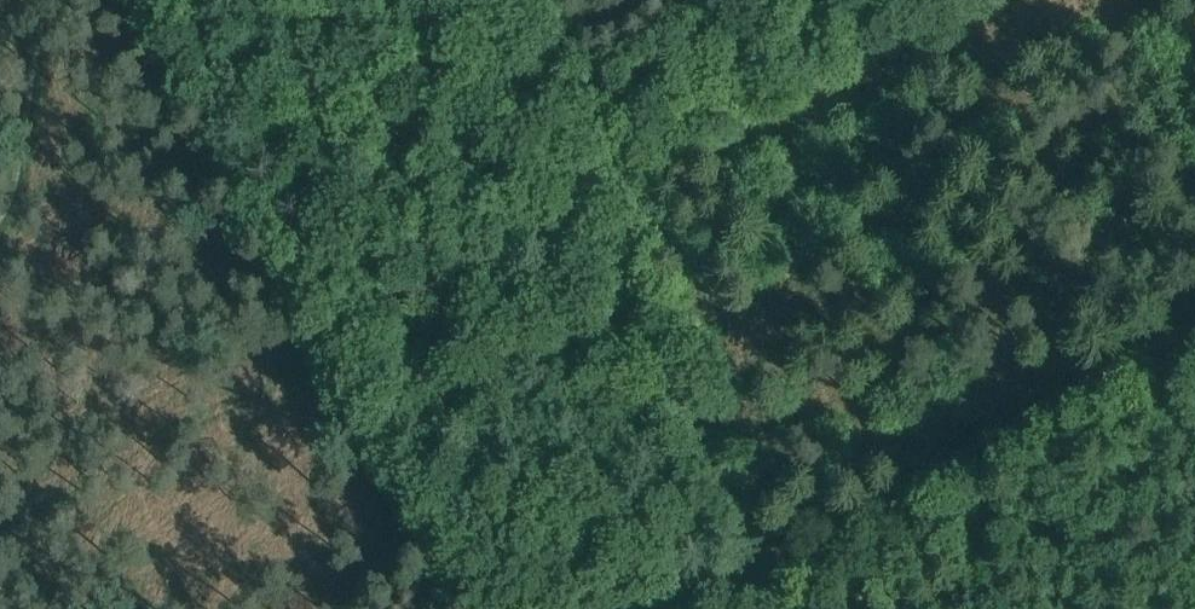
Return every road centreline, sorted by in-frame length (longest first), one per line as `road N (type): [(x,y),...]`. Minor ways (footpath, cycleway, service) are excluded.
road 1 (track): [(455,0),(760,558)]
road 2 (track): [(760,558),(1194,319)]

